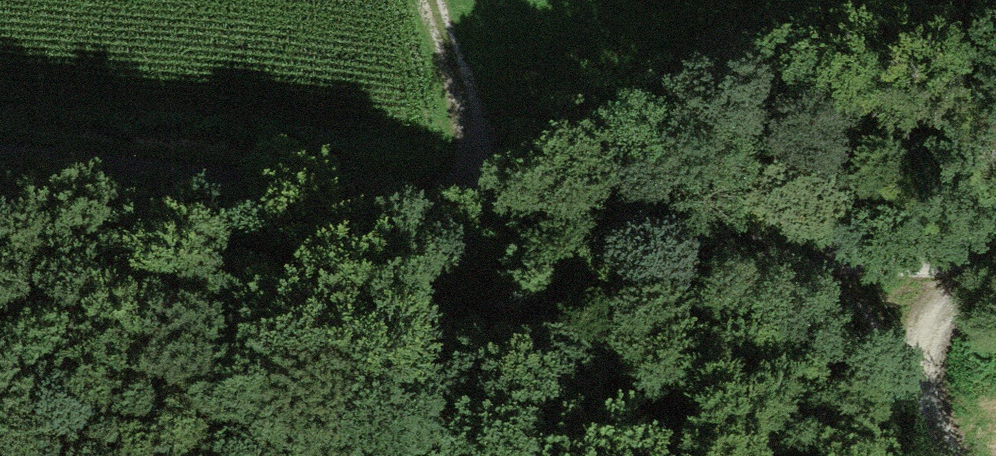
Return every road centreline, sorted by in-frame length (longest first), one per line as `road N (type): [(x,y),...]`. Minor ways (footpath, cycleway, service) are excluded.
road 1 (residential): [(995,262),(721,245),(0,155)]
road 2 (track): [(793,250),(916,387),(949,455)]
road 3 (track): [(495,217),(431,0)]

